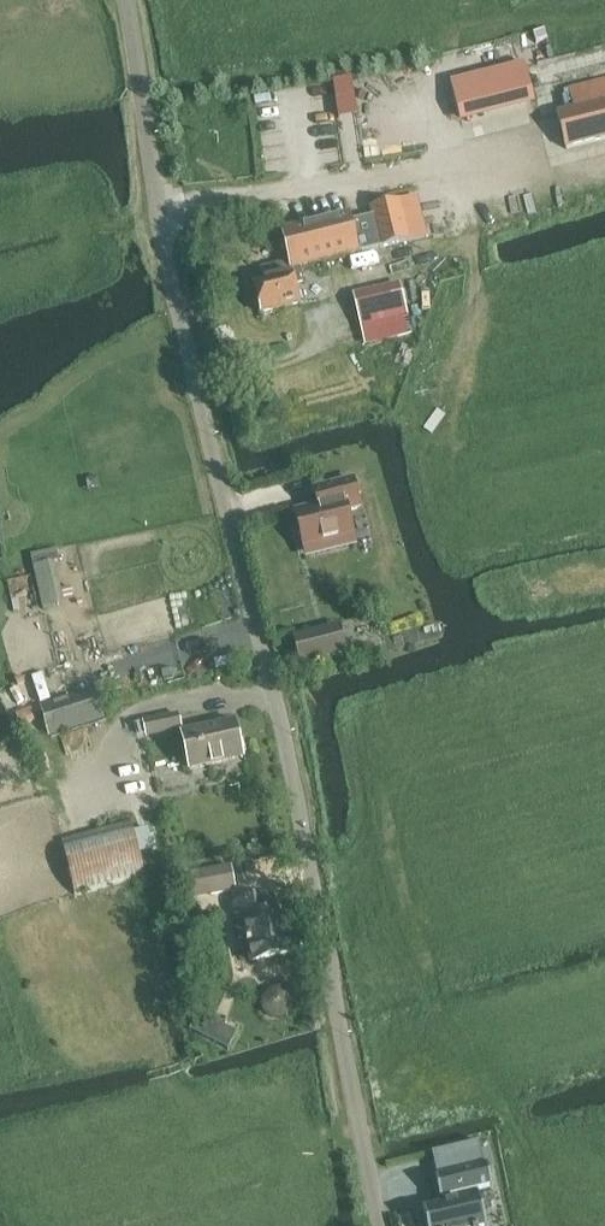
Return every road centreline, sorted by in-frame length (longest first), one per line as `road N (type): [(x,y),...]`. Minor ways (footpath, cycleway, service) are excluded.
road 1 (unclassified): [(384,1225),(124,0)]
road 2 (track): [(519,146),(544,114),(563,65),(604,50)]

